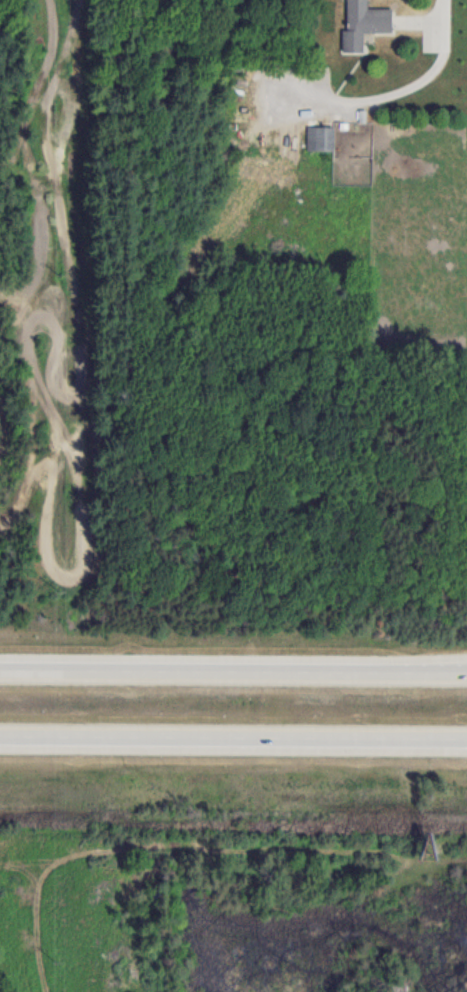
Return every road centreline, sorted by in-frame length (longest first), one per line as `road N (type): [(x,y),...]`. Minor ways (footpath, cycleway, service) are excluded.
road 1 (motorway): [(0,737),(466,739)]
road 2 (motorway): [(466,672),(0,670)]

